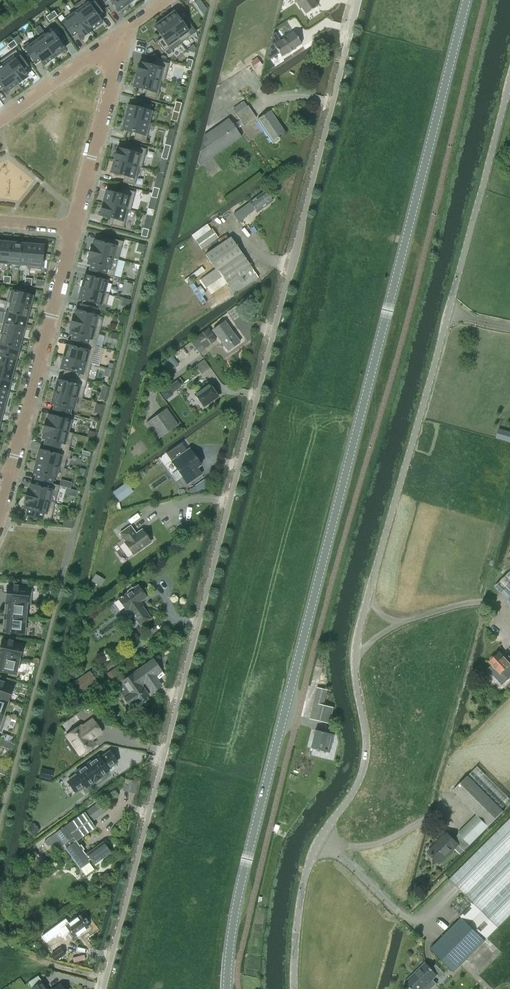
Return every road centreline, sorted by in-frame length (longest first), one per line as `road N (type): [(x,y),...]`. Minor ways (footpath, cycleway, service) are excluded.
road 1 (unclassified): [(102,988),(358,0)]
road 2 (tertiary): [(226,988),(246,859),(466,0)]
road 3 (unclassified): [(294,988),(307,870),(364,765),(355,668),(359,626),(509,80)]
road 4 (residential): [(0,513),(73,228)]
road 5 (residential): [(73,228),(118,58),(112,41)]
road 6 (residential): [(112,41),(0,121)]

